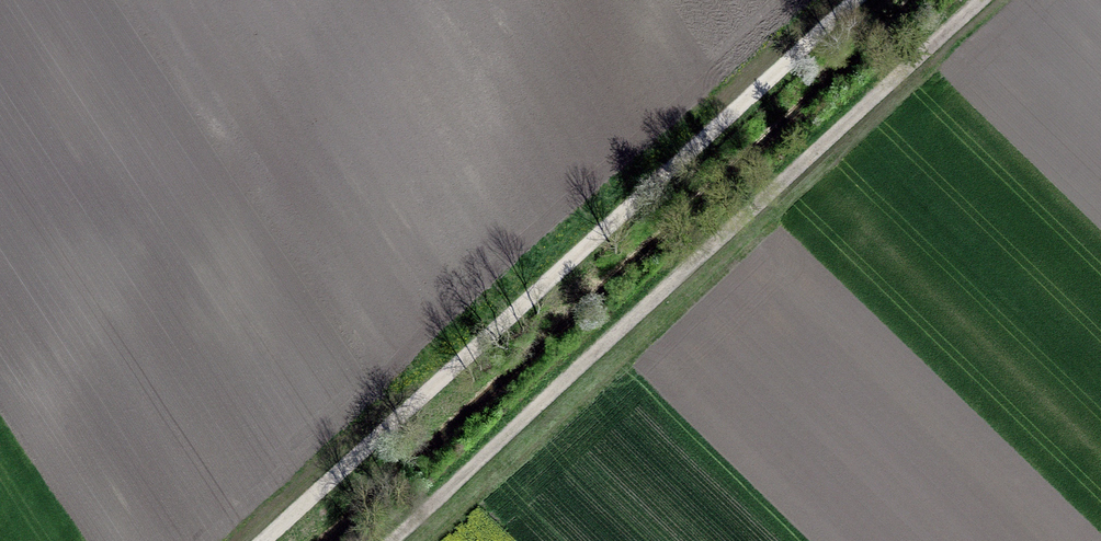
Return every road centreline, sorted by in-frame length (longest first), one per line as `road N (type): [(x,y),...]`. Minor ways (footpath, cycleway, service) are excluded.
road 1 (track): [(850,0),(267,540)]
road 2 (track): [(401,540),(976,0)]

